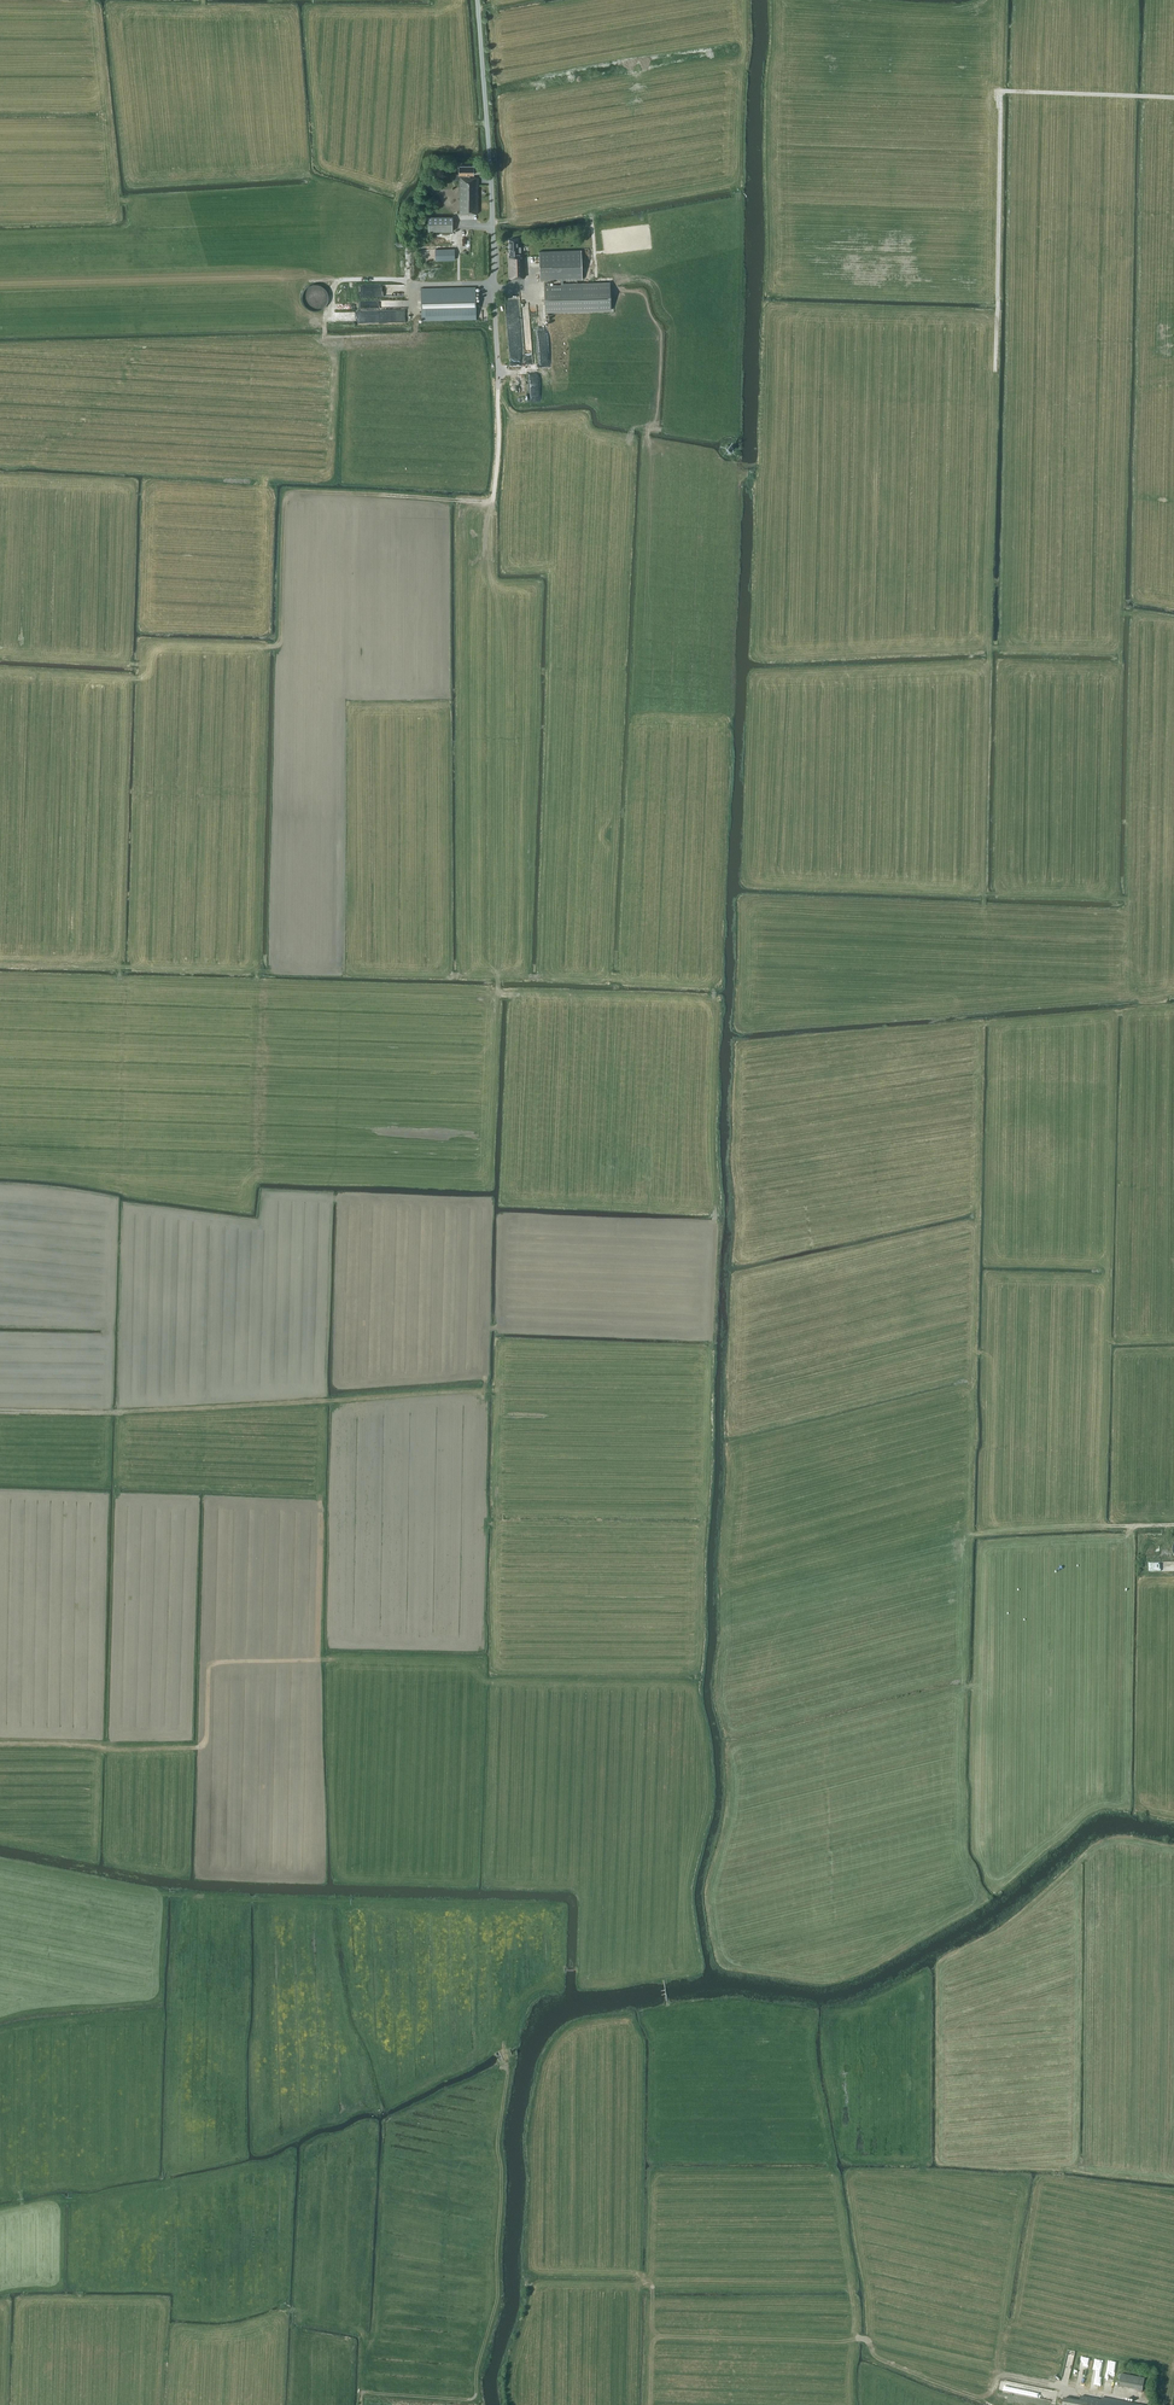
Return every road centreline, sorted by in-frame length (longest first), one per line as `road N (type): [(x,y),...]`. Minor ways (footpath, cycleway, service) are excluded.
road 1 (unclassified): [(497,273),(478,0)]

